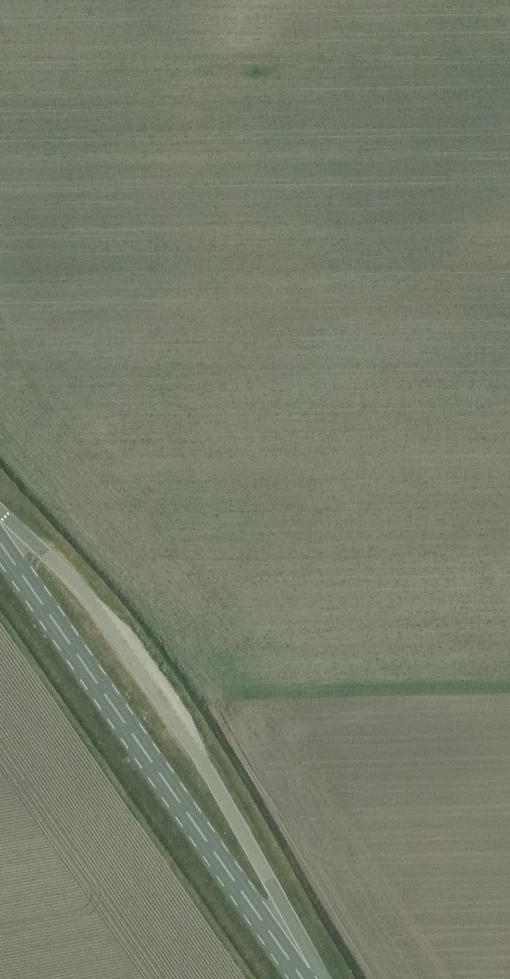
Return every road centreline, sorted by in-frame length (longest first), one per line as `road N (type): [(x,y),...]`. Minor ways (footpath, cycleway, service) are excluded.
road 1 (secondary): [(304,978),(0,540)]

